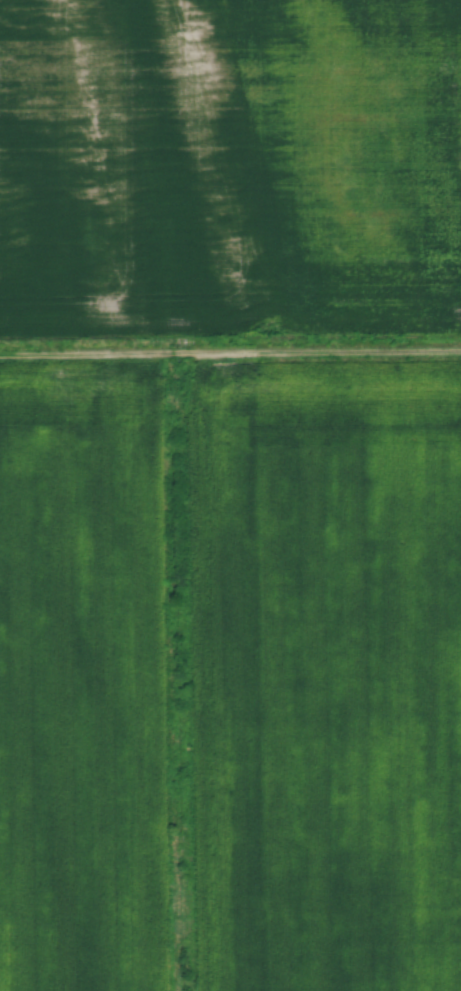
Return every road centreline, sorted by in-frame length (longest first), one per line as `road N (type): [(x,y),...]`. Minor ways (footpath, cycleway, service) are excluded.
road 1 (track): [(460,349),(0,354)]

